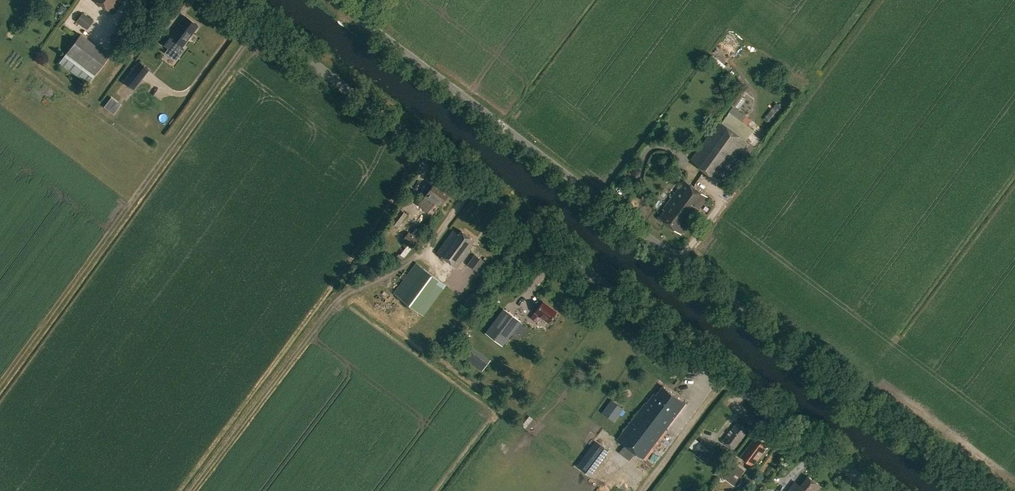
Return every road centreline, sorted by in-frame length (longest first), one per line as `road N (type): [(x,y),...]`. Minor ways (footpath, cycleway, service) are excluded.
road 1 (unclassified): [(986,490),(336,0)]
road 2 (tertiary): [(876,490),(230,0)]
road 3 (track): [(261,23),(0,384)]

